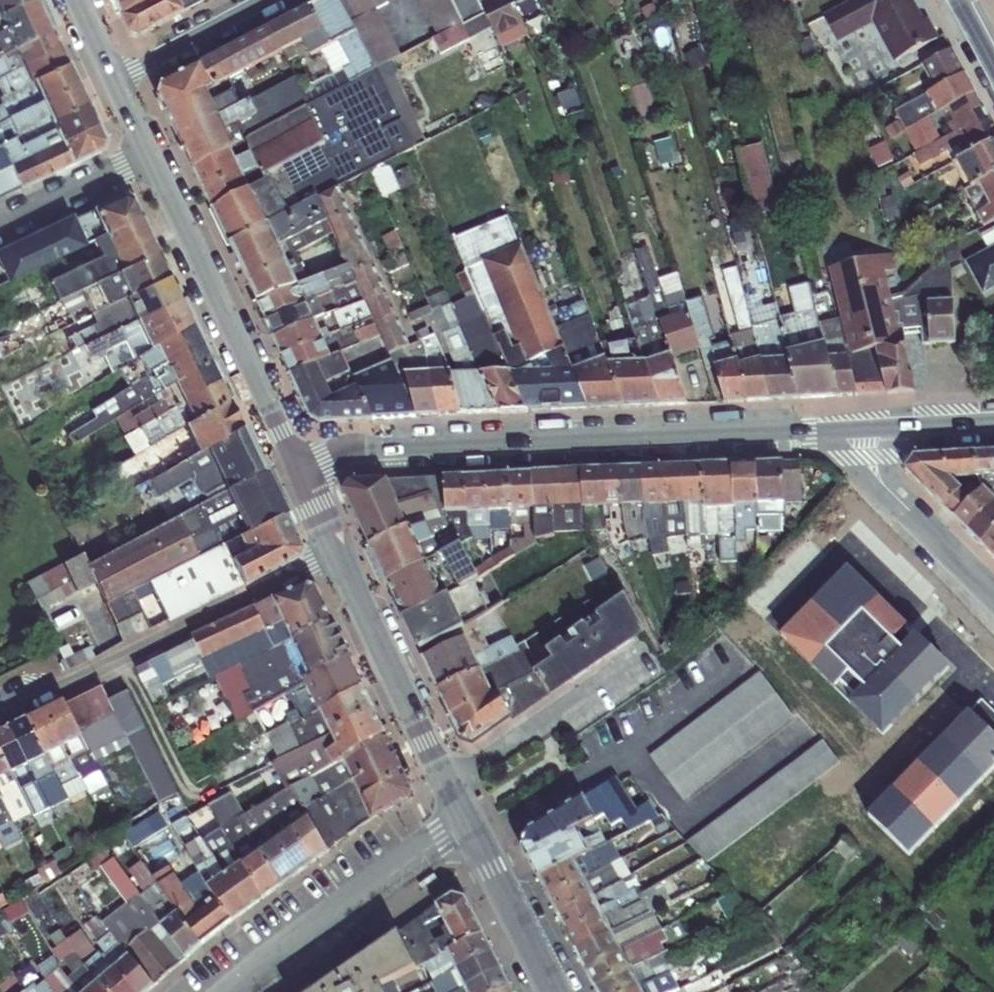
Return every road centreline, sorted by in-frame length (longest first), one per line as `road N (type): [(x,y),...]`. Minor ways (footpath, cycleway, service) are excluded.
road 1 (tertiary): [(298,470),(347,453),(862,429)]
road 2 (tertiary): [(113,82),(298,470)]
road 3 (residential): [(336,551),(0,713)]
road 4 (tertiary): [(336,551),(466,822)]
road 5 (residential): [(226,991),(466,822)]
road 6 (residential): [(993,597),(879,480),(862,429)]
road 7 (primary): [(466,822),(554,991)]
road 8 (residential): [(113,82),(274,0)]
road 9 (tertiary): [(862,429),(993,424)]

